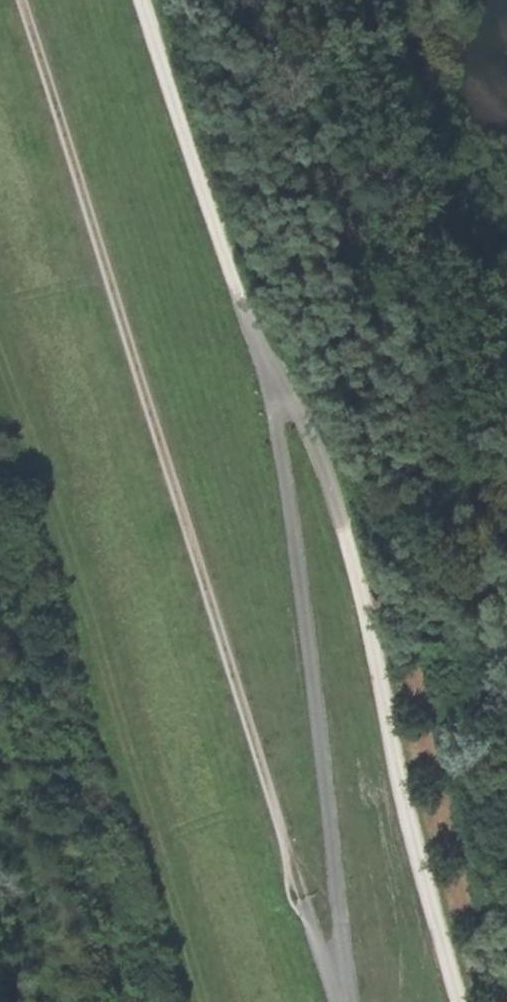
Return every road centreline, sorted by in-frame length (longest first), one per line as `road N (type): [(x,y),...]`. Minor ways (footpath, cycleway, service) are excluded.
road 1 (track): [(17,0),(339,1001)]
road 2 (track): [(343,1001),(340,897),(274,392),(139,0)]
road 3 (track): [(459,1001),(409,819),(349,542),(320,460),(298,417),(274,392)]

